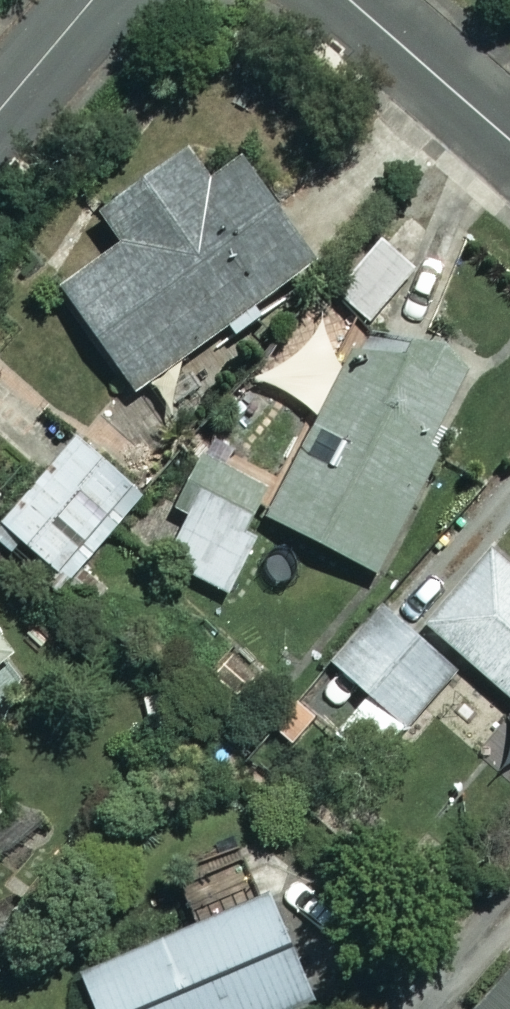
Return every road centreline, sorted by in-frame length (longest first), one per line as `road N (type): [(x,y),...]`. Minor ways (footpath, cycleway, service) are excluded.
road 1 (residential): [(350,0),(509,140)]
road 2 (residential): [(89,0),(0,106)]

